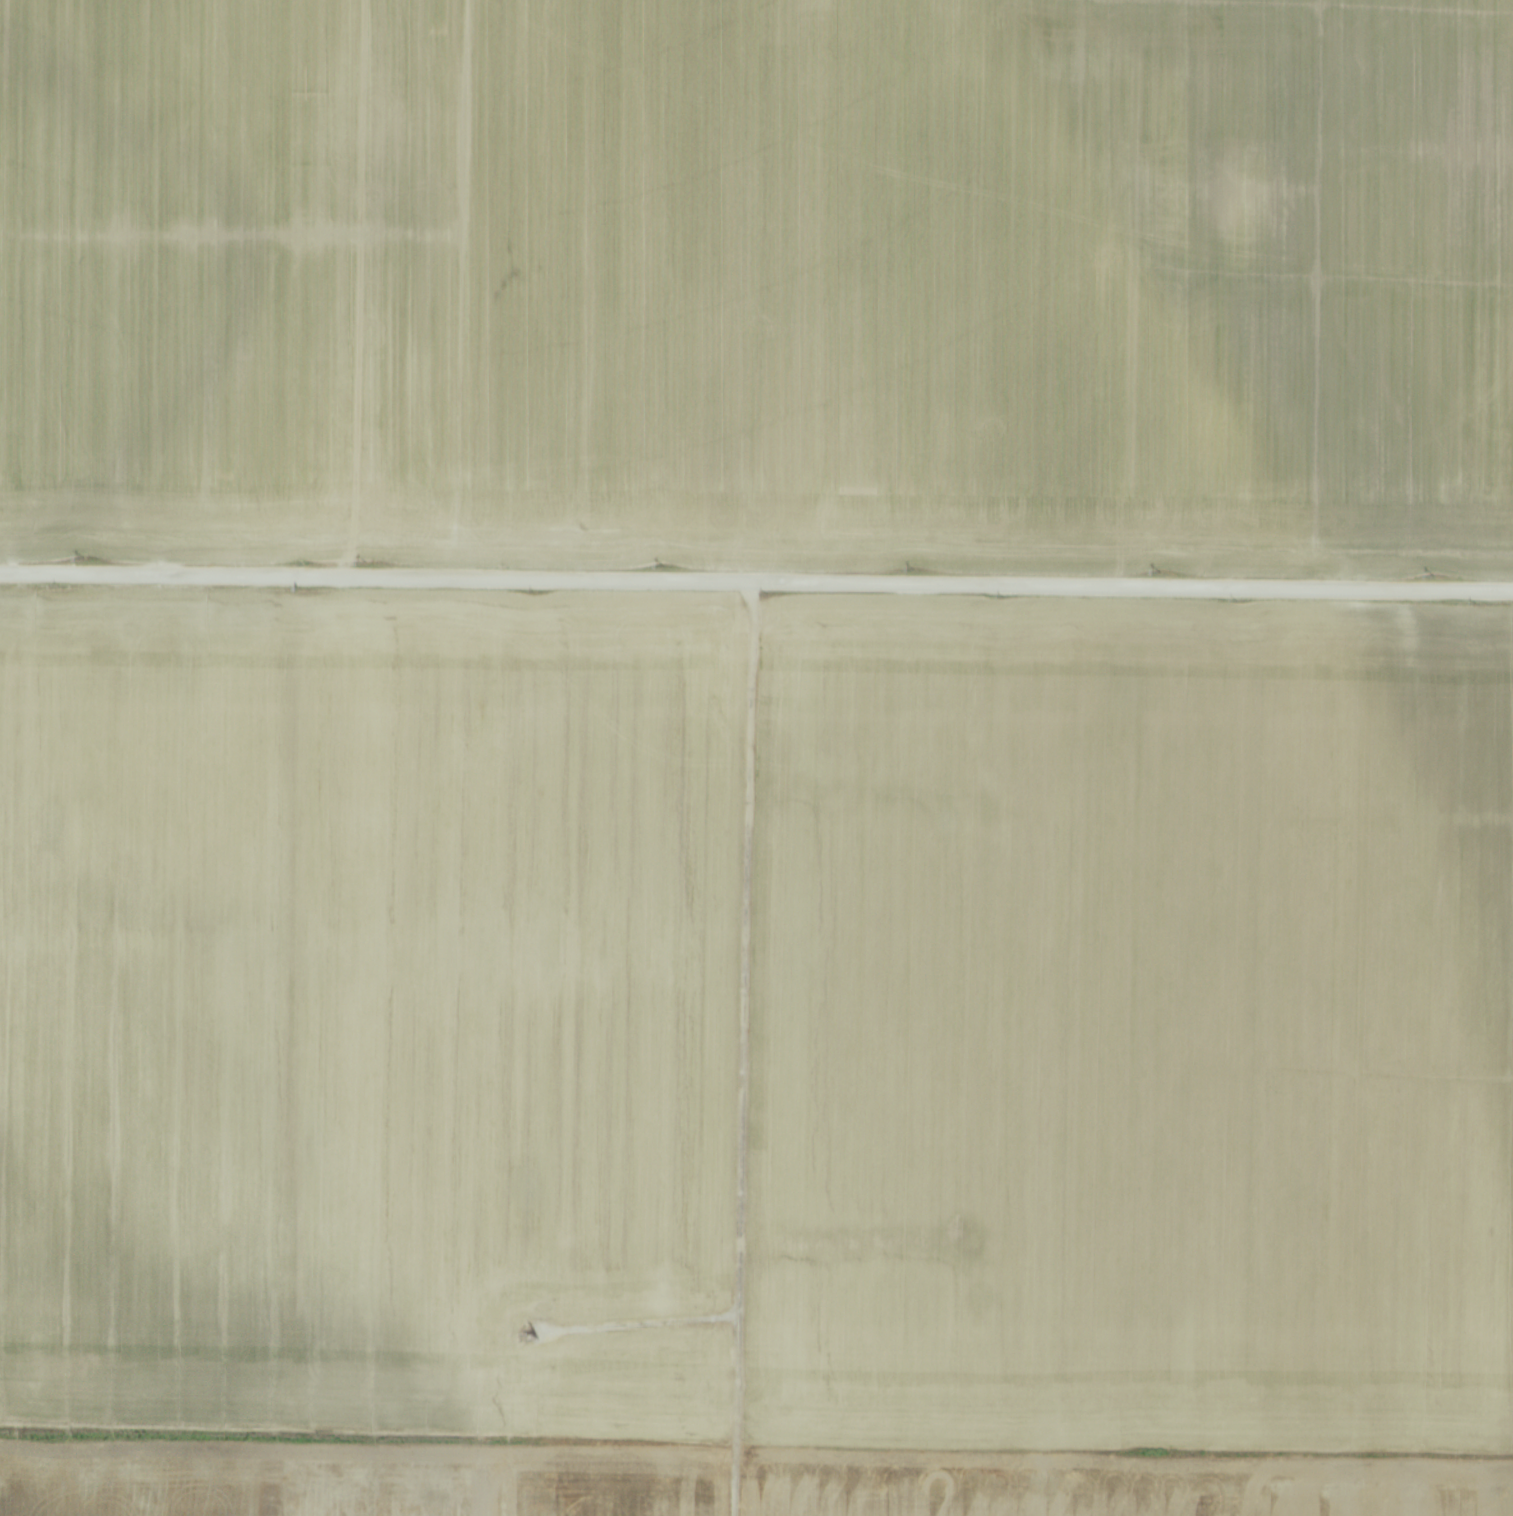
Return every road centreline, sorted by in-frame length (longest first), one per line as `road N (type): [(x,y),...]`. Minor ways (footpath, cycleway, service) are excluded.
road 1 (tertiary): [(1512,589),(0,571)]

